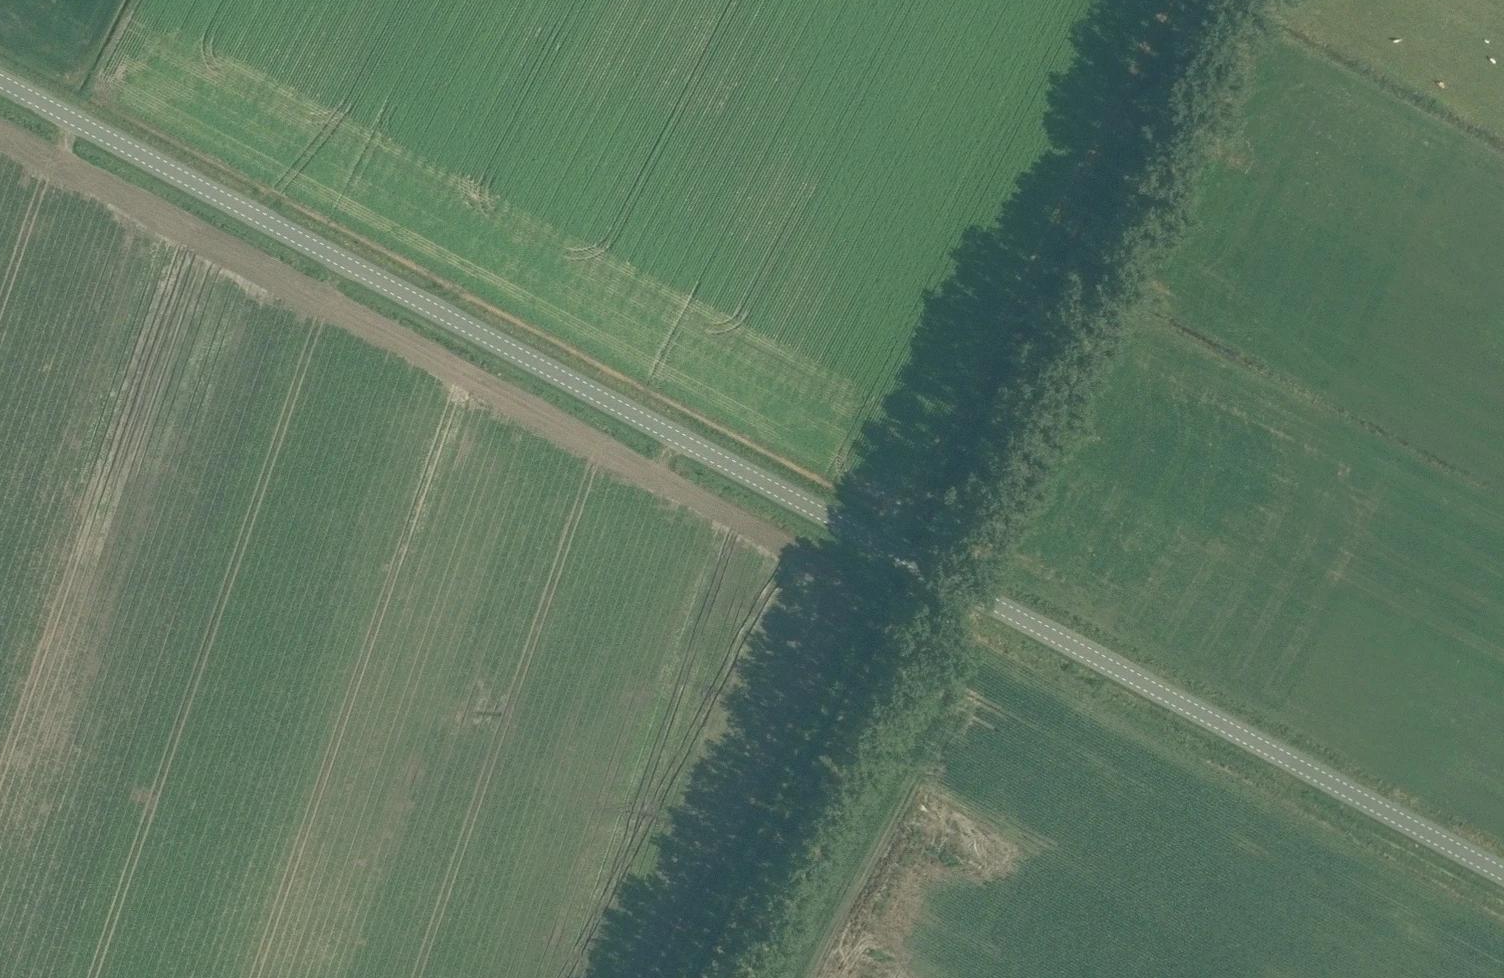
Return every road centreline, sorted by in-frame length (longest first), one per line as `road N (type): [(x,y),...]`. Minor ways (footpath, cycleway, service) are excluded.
road 1 (tertiary): [(1503,876),(0,80)]

